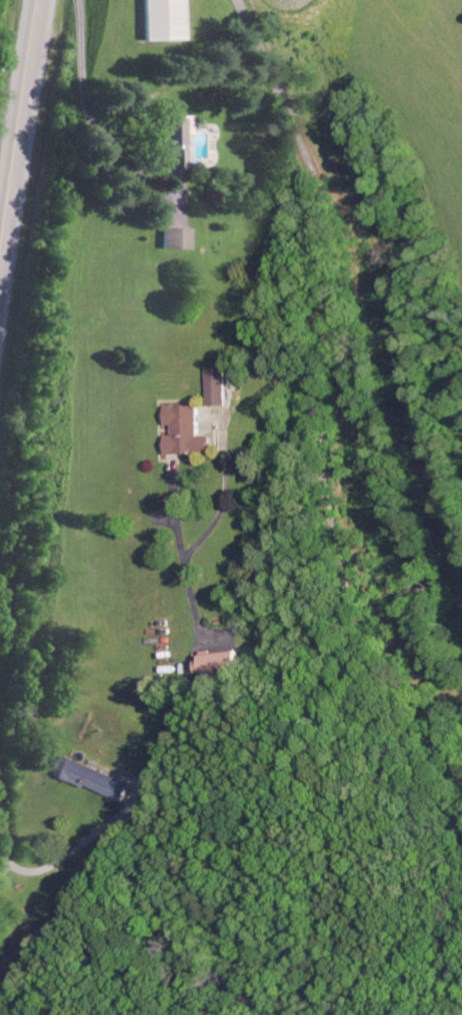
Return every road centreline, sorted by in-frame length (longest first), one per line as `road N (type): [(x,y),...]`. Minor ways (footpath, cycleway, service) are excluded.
road 1 (residential): [(461,813),(347,572),(325,450),(335,278),(330,229),(240,0)]
road 2 (trunk): [(0,263),(38,0)]

